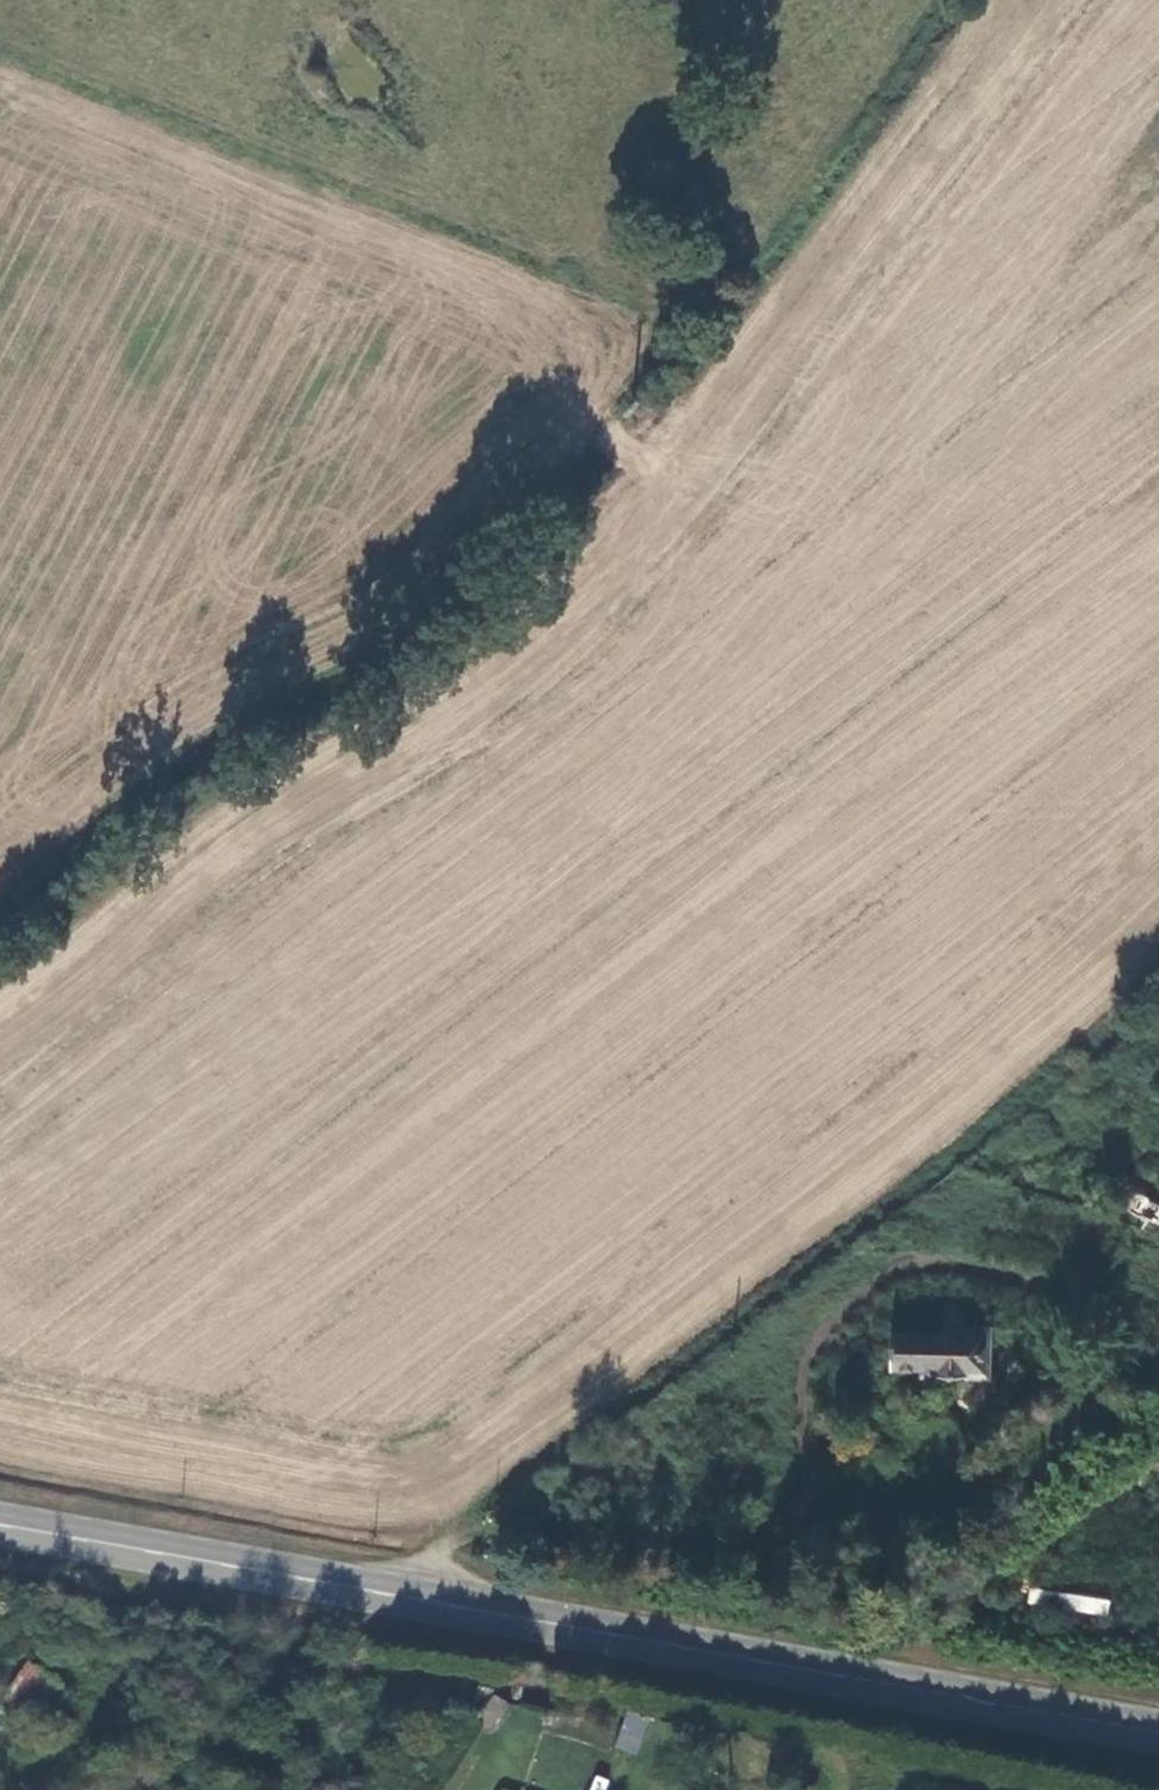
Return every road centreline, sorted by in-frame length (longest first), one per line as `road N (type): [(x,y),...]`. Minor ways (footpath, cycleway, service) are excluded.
road 1 (primary): [(1158,1734),(0,1526)]

